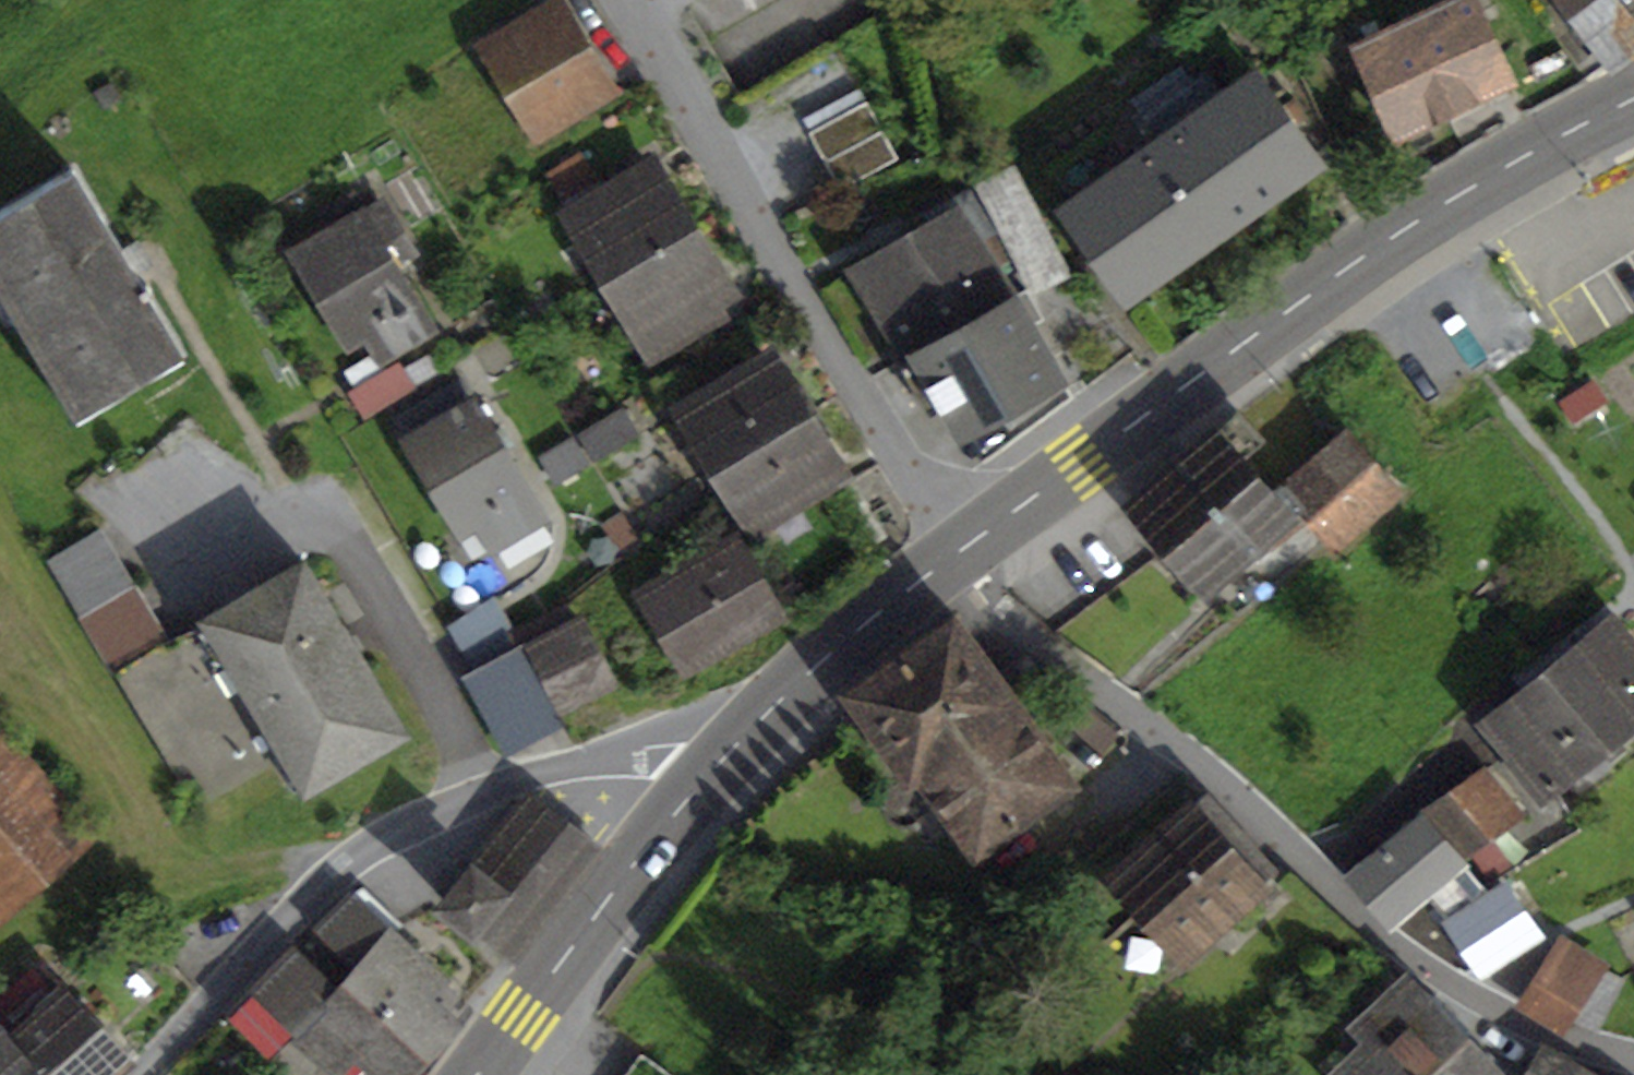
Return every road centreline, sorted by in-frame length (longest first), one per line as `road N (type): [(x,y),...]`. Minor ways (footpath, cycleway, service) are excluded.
road 1 (residential): [(951,558),(1015,631),(1182,744),(1396,947),(1485,1003),(1633,1059)]
road 2 (primary): [(1633,98),(1538,146),(1373,249),(951,558)]
road 3 (residential): [(743,737),(637,746),(531,772),(405,825),(327,876),(143,1074)]
road 4 (residential): [(951,558),(627,0)]
road 5 (primary): [(743,737),(644,850),(476,1074)]
road 6 (track): [(405,825),(207,871),(10,943)]
road 7 (primary): [(951,558),(874,611),(743,737)]

